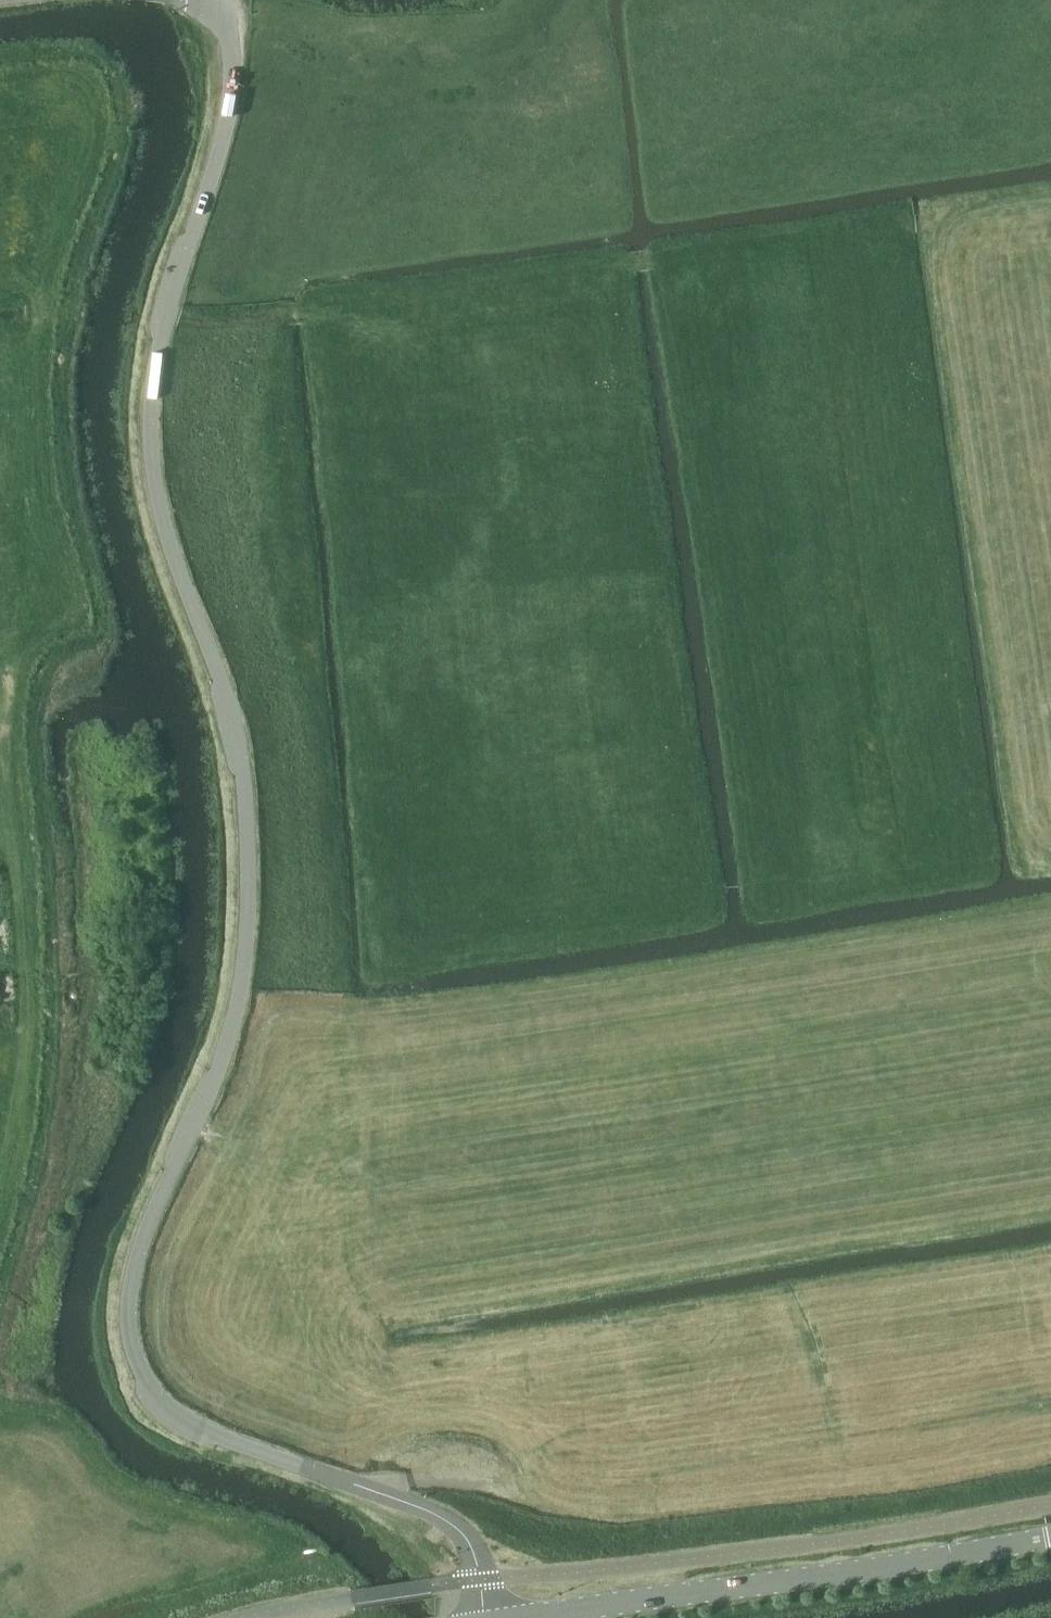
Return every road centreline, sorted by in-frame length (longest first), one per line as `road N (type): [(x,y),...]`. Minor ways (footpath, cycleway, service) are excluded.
road 1 (unclassified): [(491,1617),(474,1549),(457,1526),(190,1420),(146,1378),(134,1341),(131,1299),(141,1250),(225,1056),(248,930),(248,825),(235,723),(172,550),(152,455),(162,339),(234,83),(233,43),(221,7)]
road 2 (tertiary): [(522,1617),(1050,1540)]

